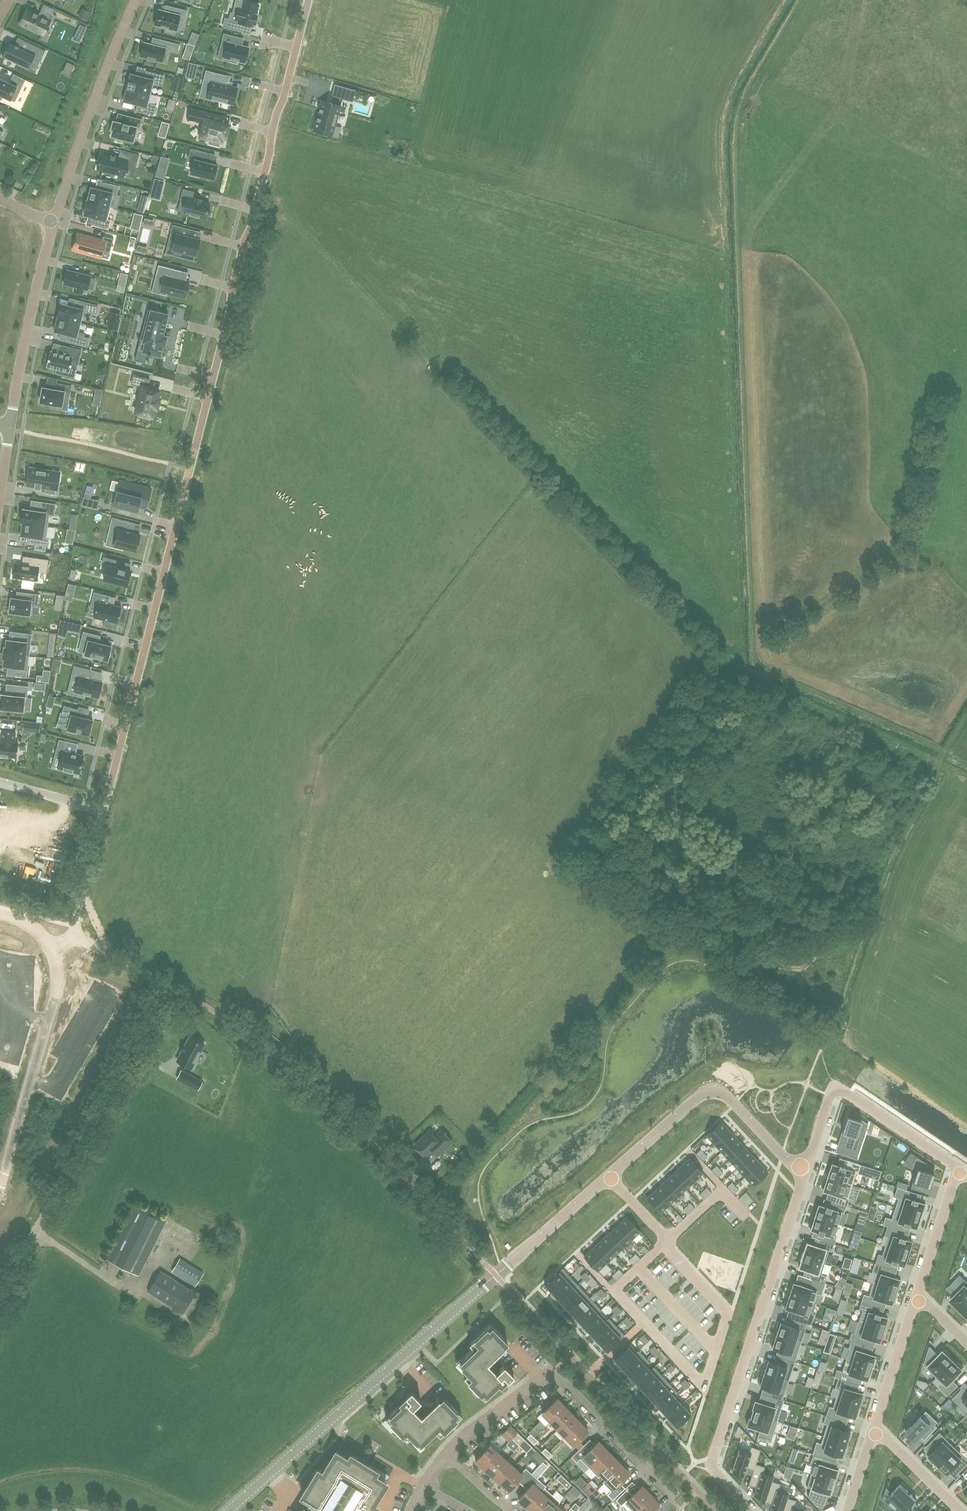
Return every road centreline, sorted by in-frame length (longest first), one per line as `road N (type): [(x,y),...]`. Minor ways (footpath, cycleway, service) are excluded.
road 1 (residential): [(104,809),(308,0)]
road 2 (residential): [(494,1275),(281,1053),(164,983)]
road 3 (unclassified): [(804,1168),(727,1098),(709,1092),(494,1275)]
road 4 (residential): [(752,1510),(712,1462),(804,1168)]
road 5 (unclassified): [(0,1301),(164,983)]
road 6 (unclassified): [(494,1275),(228,1510)]
road 7 (residential): [(714,1510),(494,1275)]
road 8 (residential): [(445,1454),(552,1371),(672,1494)]
road 9 (residential): [(0,1188),(55,995),(51,946)]
road 10 (residential): [(135,0),(53,226)]
road 11 (residential): [(804,1168),(836,1090),(959,1168)]
road 12 (residential): [(53,226),(11,425)]
road 13 (residential): [(917,1294),(874,1428)]
road 14 (residential): [(959,1168),(917,1294)]
road 15 (residential): [(72,935),(104,809)]
road 16 (residential): [(874,1428),(961,1510)]

